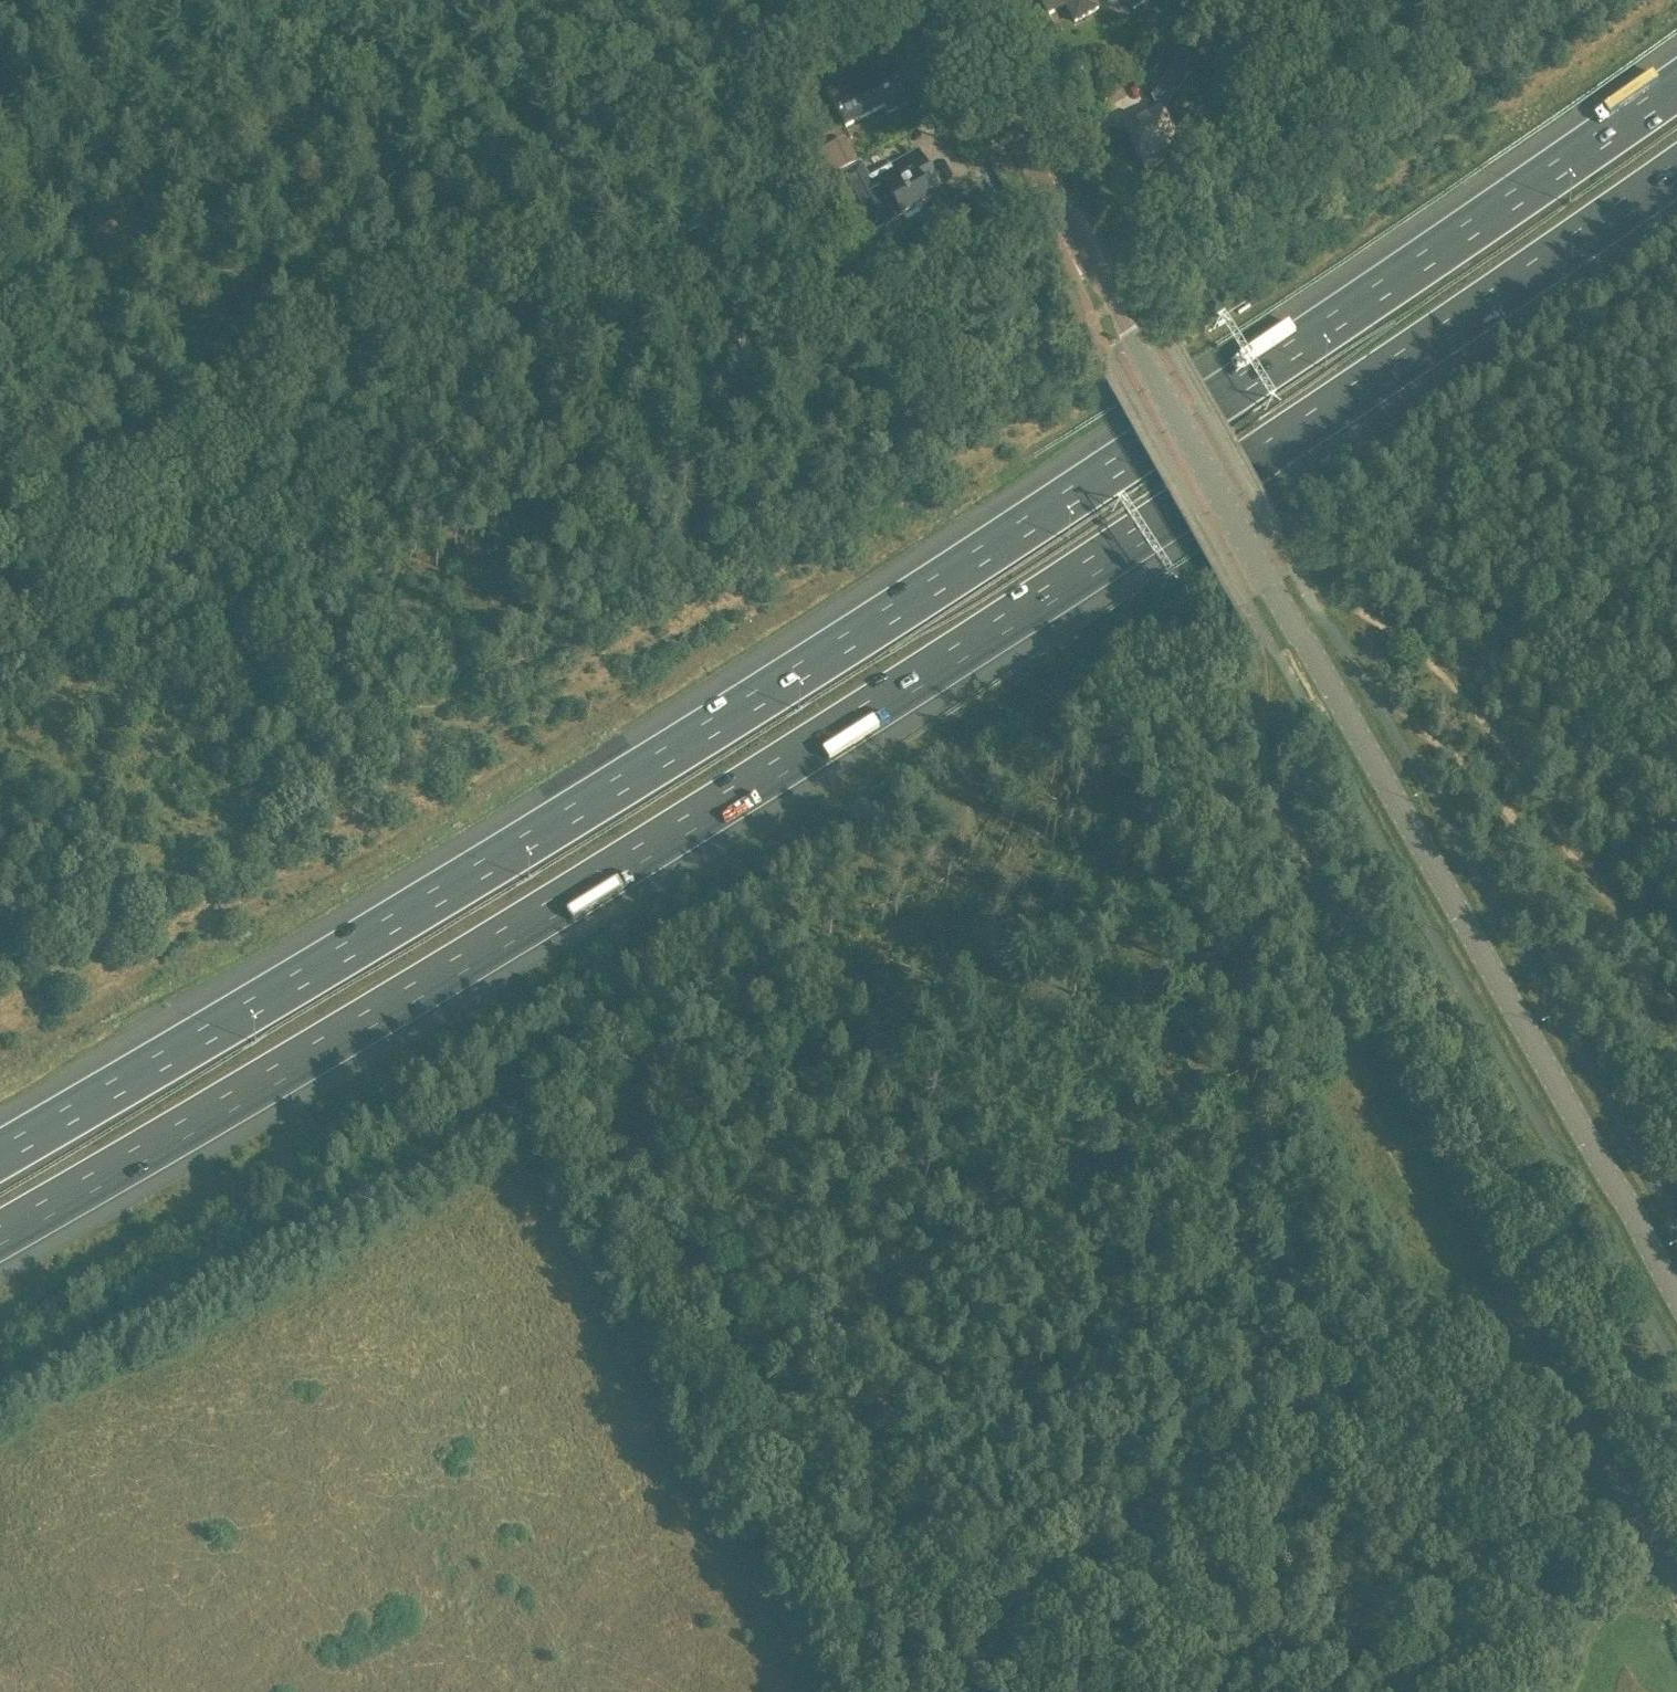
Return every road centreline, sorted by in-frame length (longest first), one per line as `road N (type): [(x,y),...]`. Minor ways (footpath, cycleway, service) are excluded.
road 1 (motorway): [(1676,77),(1235,381),(188,1047),(0,1153)]
road 2 (motorway): [(0,1238),(284,1077),(753,791),(1275,452),(1676,177)]
road 3 (secondary): [(1676,1296),(942,0)]
road 4 (track): [(1676,279),(1463,436),(1330,588),(1298,574)]
road 5 (residential): [(865,0),(744,46),(703,53),(458,26)]
road 6 (track): [(1504,1291),(1669,1186)]
road 7 (track): [(1137,1514),(1157,1583),(1155,1632),(1177,1691)]
road 8 (residential): [(458,26),(285,0)]

